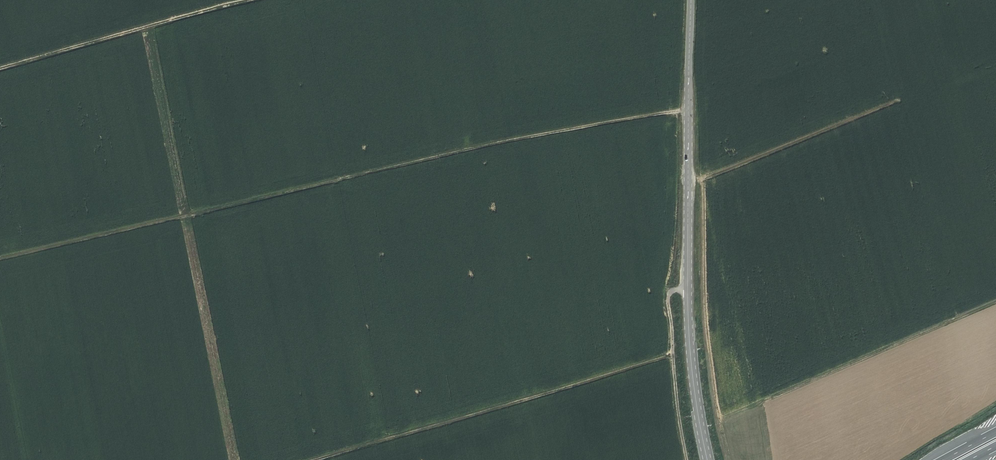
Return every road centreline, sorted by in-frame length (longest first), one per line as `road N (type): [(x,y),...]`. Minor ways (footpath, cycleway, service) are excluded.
road 1 (track): [(689,109),(513,139),(0,260)]
road 2 (tertiary): [(690,0),(690,329),(710,459)]
road 3 (track): [(315,459),(650,360)]
road 4 (track): [(721,419),(995,302)]
road 5 (track): [(0,68),(246,0)]
road 6 (track): [(711,176),(896,102)]

